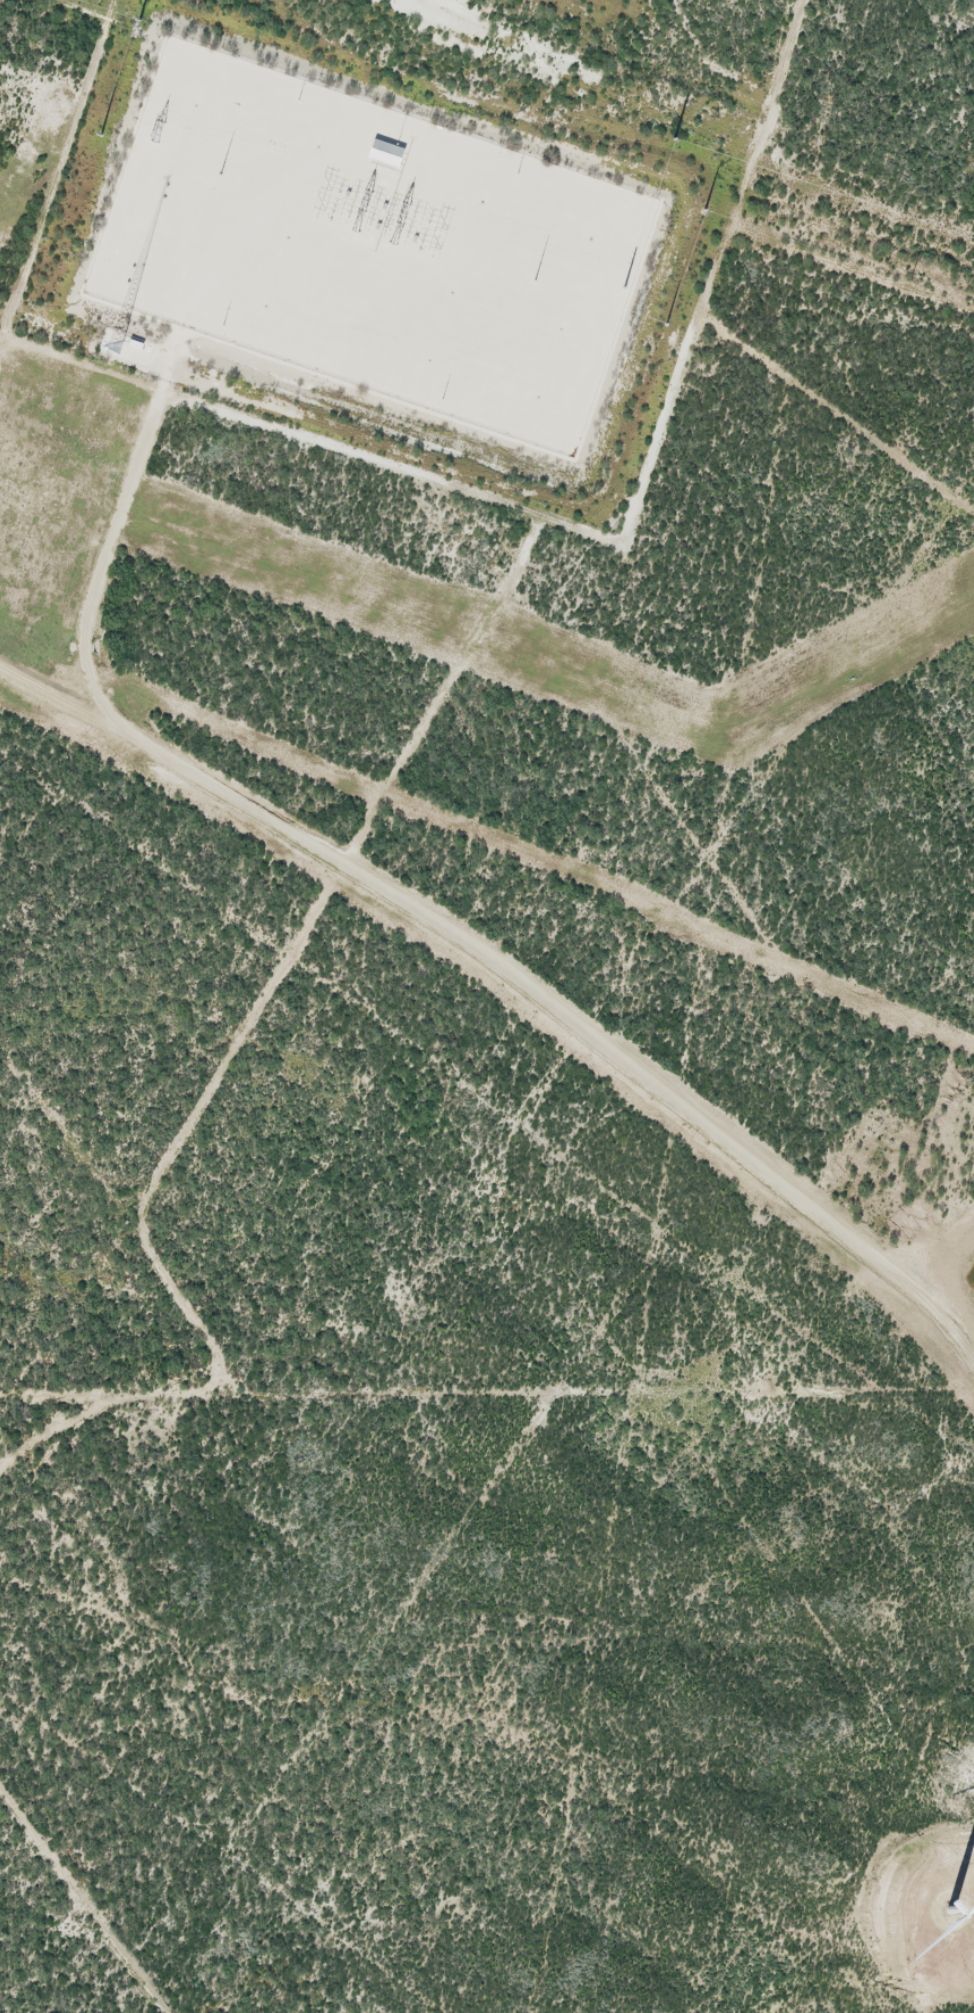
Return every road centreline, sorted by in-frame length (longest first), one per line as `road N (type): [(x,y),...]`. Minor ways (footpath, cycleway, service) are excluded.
road 1 (residential): [(973,189),(405,0)]

